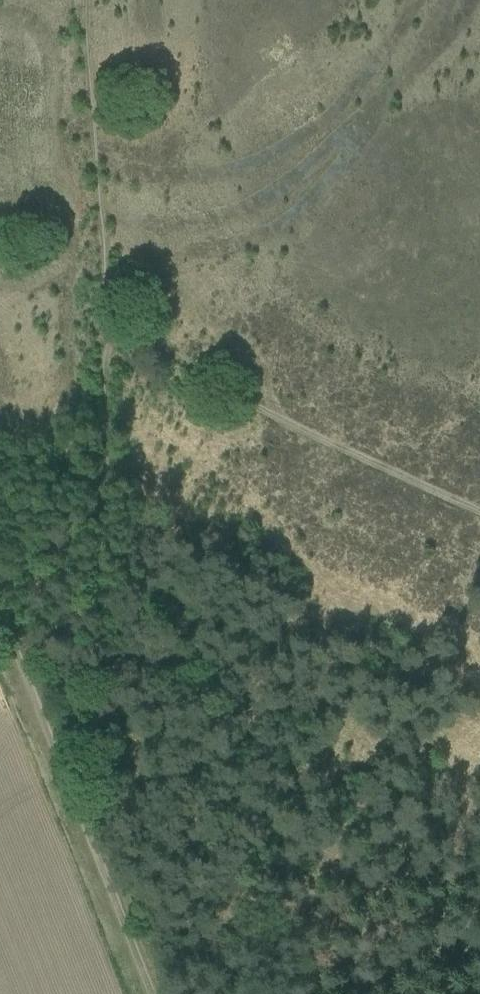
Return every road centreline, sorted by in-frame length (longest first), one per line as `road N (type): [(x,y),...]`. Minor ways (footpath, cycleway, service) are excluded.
road 1 (track): [(75,794),(114,793),(112,332)]
road 2 (track): [(479,512),(112,332)]
road 3 (track): [(112,332),(89,0)]
road 4 (track): [(153,993),(75,794)]
road 5 (track): [(0,616),(75,794)]

